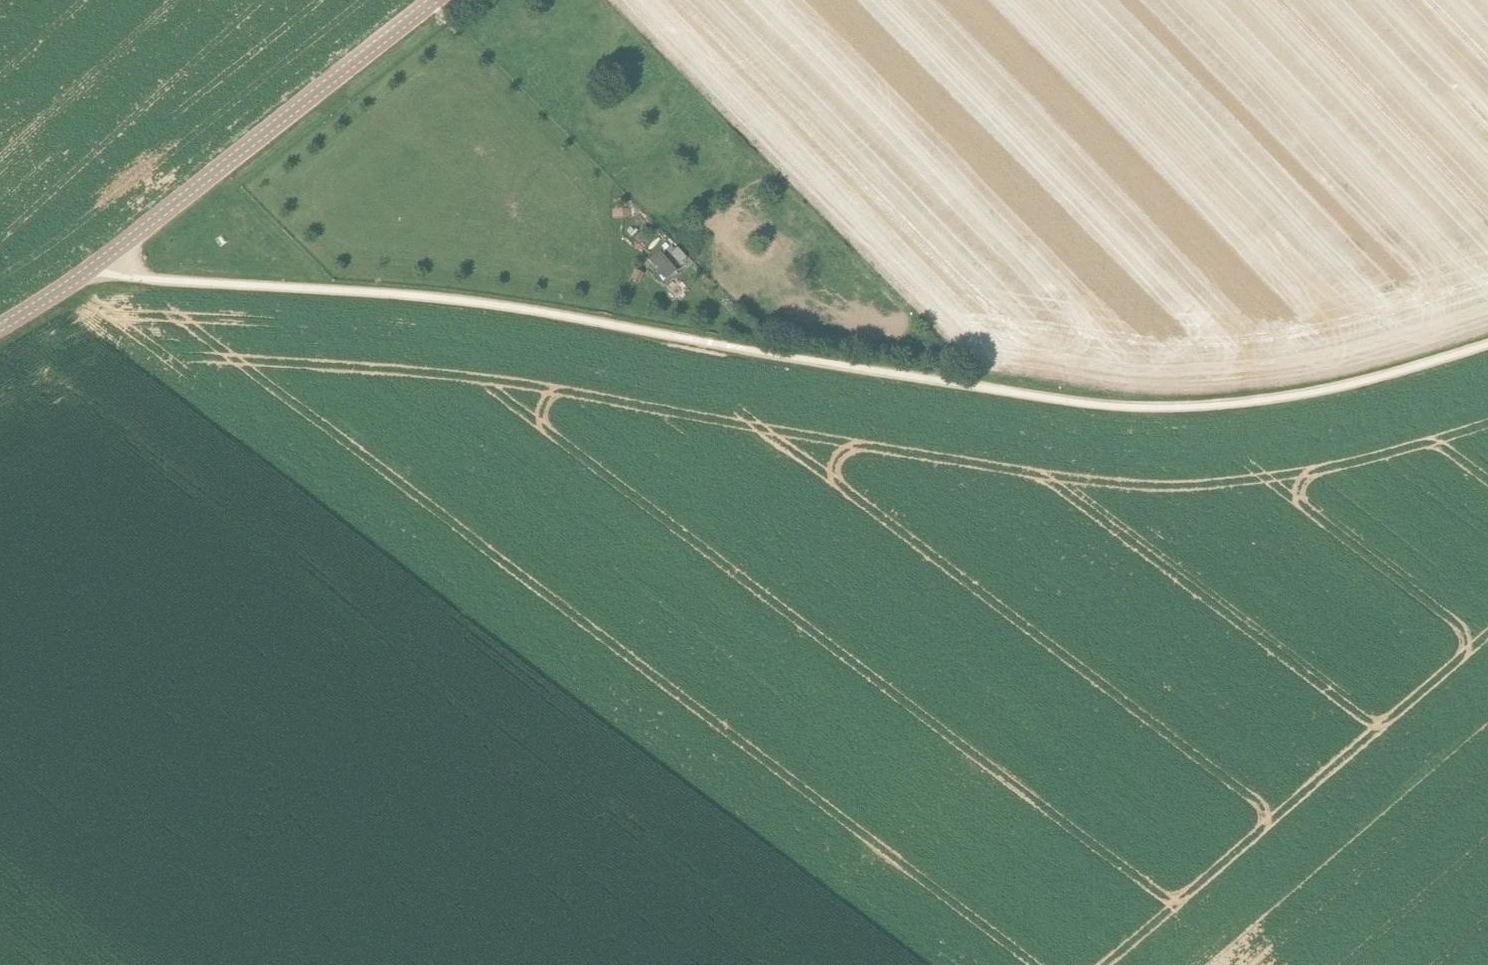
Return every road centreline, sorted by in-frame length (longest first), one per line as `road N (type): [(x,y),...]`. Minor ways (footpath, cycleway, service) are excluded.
road 1 (unclassified): [(95,266),(161,280),(514,307),(1130,406),(1300,394),(1487,343)]
road 2 (tertiary): [(95,266),(433,0)]

